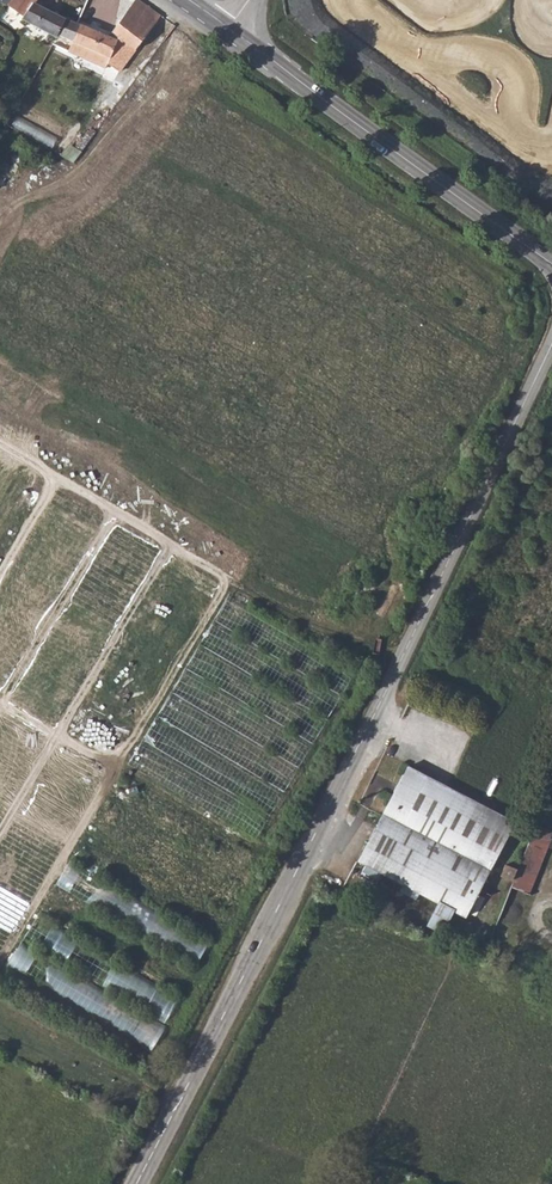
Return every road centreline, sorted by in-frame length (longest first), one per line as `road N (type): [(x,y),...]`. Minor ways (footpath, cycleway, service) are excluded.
road 1 (tertiary): [(134,1183),(551,342)]
road 2 (secondary): [(226,22),(551,262)]

